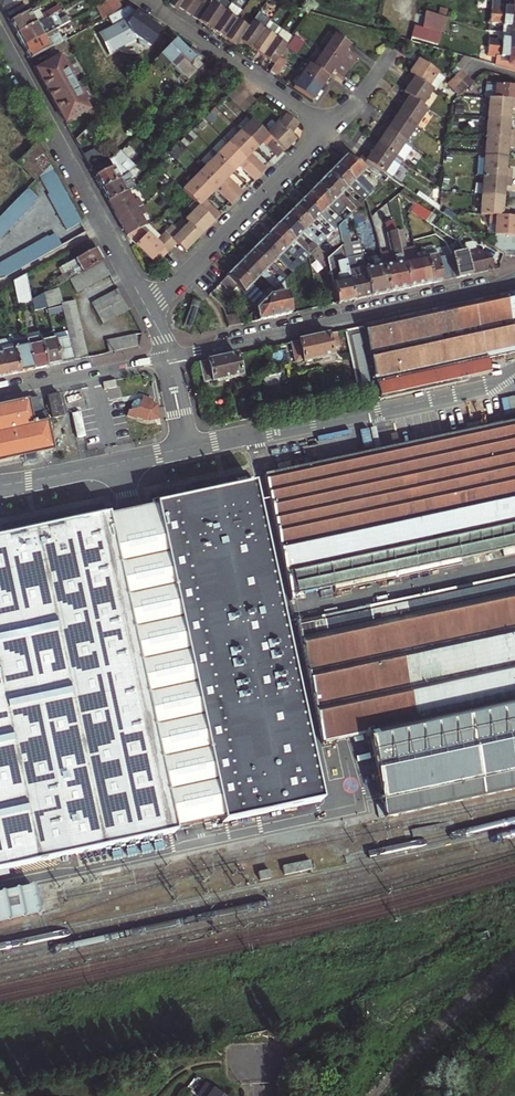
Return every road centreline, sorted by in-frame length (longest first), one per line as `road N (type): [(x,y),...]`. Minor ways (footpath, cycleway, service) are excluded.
road 1 (tertiary): [(514,283),(167,360)]
road 2 (residential): [(0,40),(145,305)]
road 3 (residential): [(145,305),(186,275),(330,127)]
road 4 (residential): [(146,0),(330,127)]
road 5 (tertiary): [(167,360),(0,396)]

